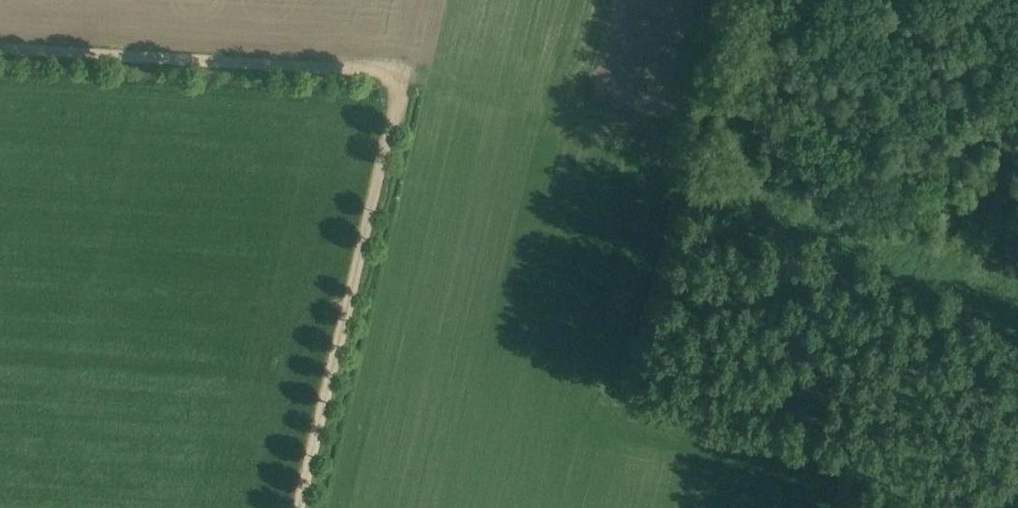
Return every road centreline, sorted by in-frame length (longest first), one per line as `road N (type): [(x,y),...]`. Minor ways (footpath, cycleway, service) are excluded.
road 1 (track): [(0,50),(401,74),(299,507)]

